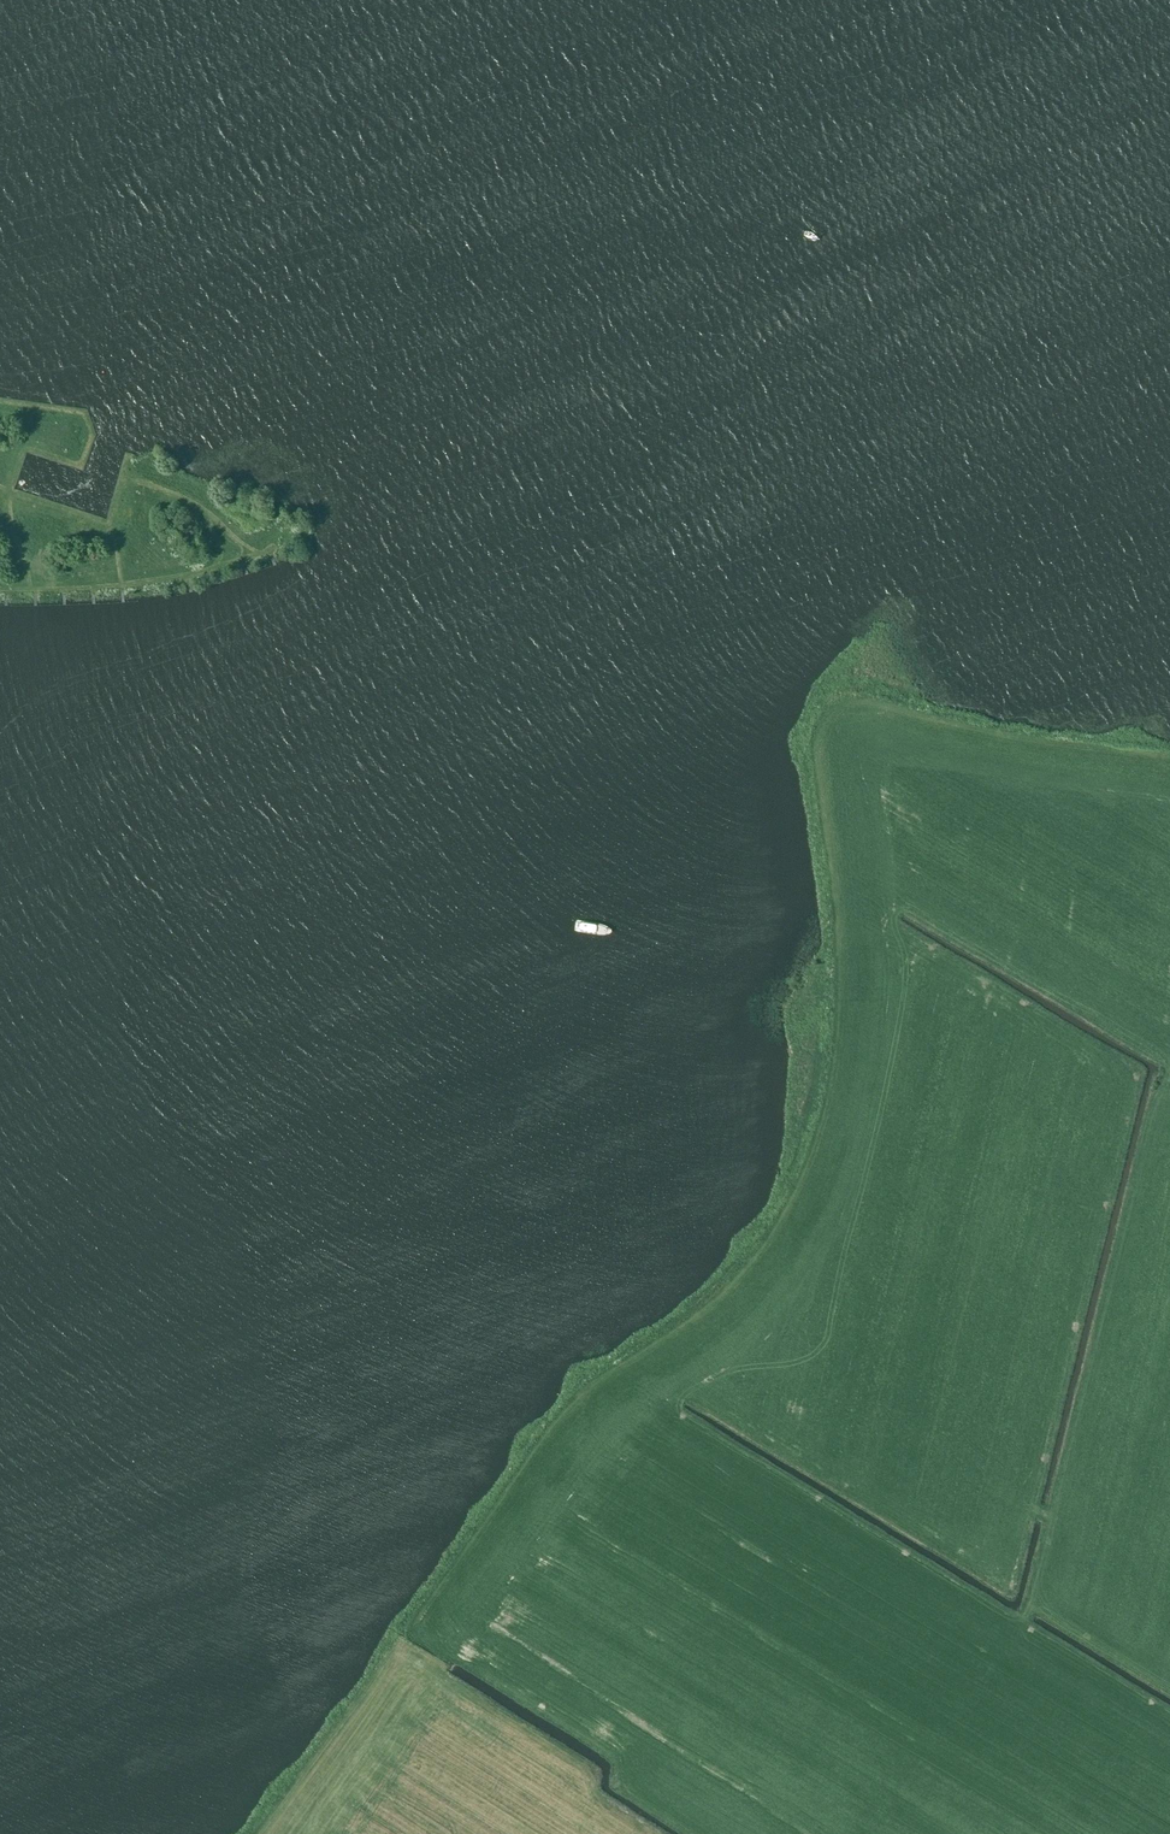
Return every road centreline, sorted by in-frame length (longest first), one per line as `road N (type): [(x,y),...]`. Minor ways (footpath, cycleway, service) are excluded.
road 1 (track): [(262,1833),(576,1388),(690,1317)]

